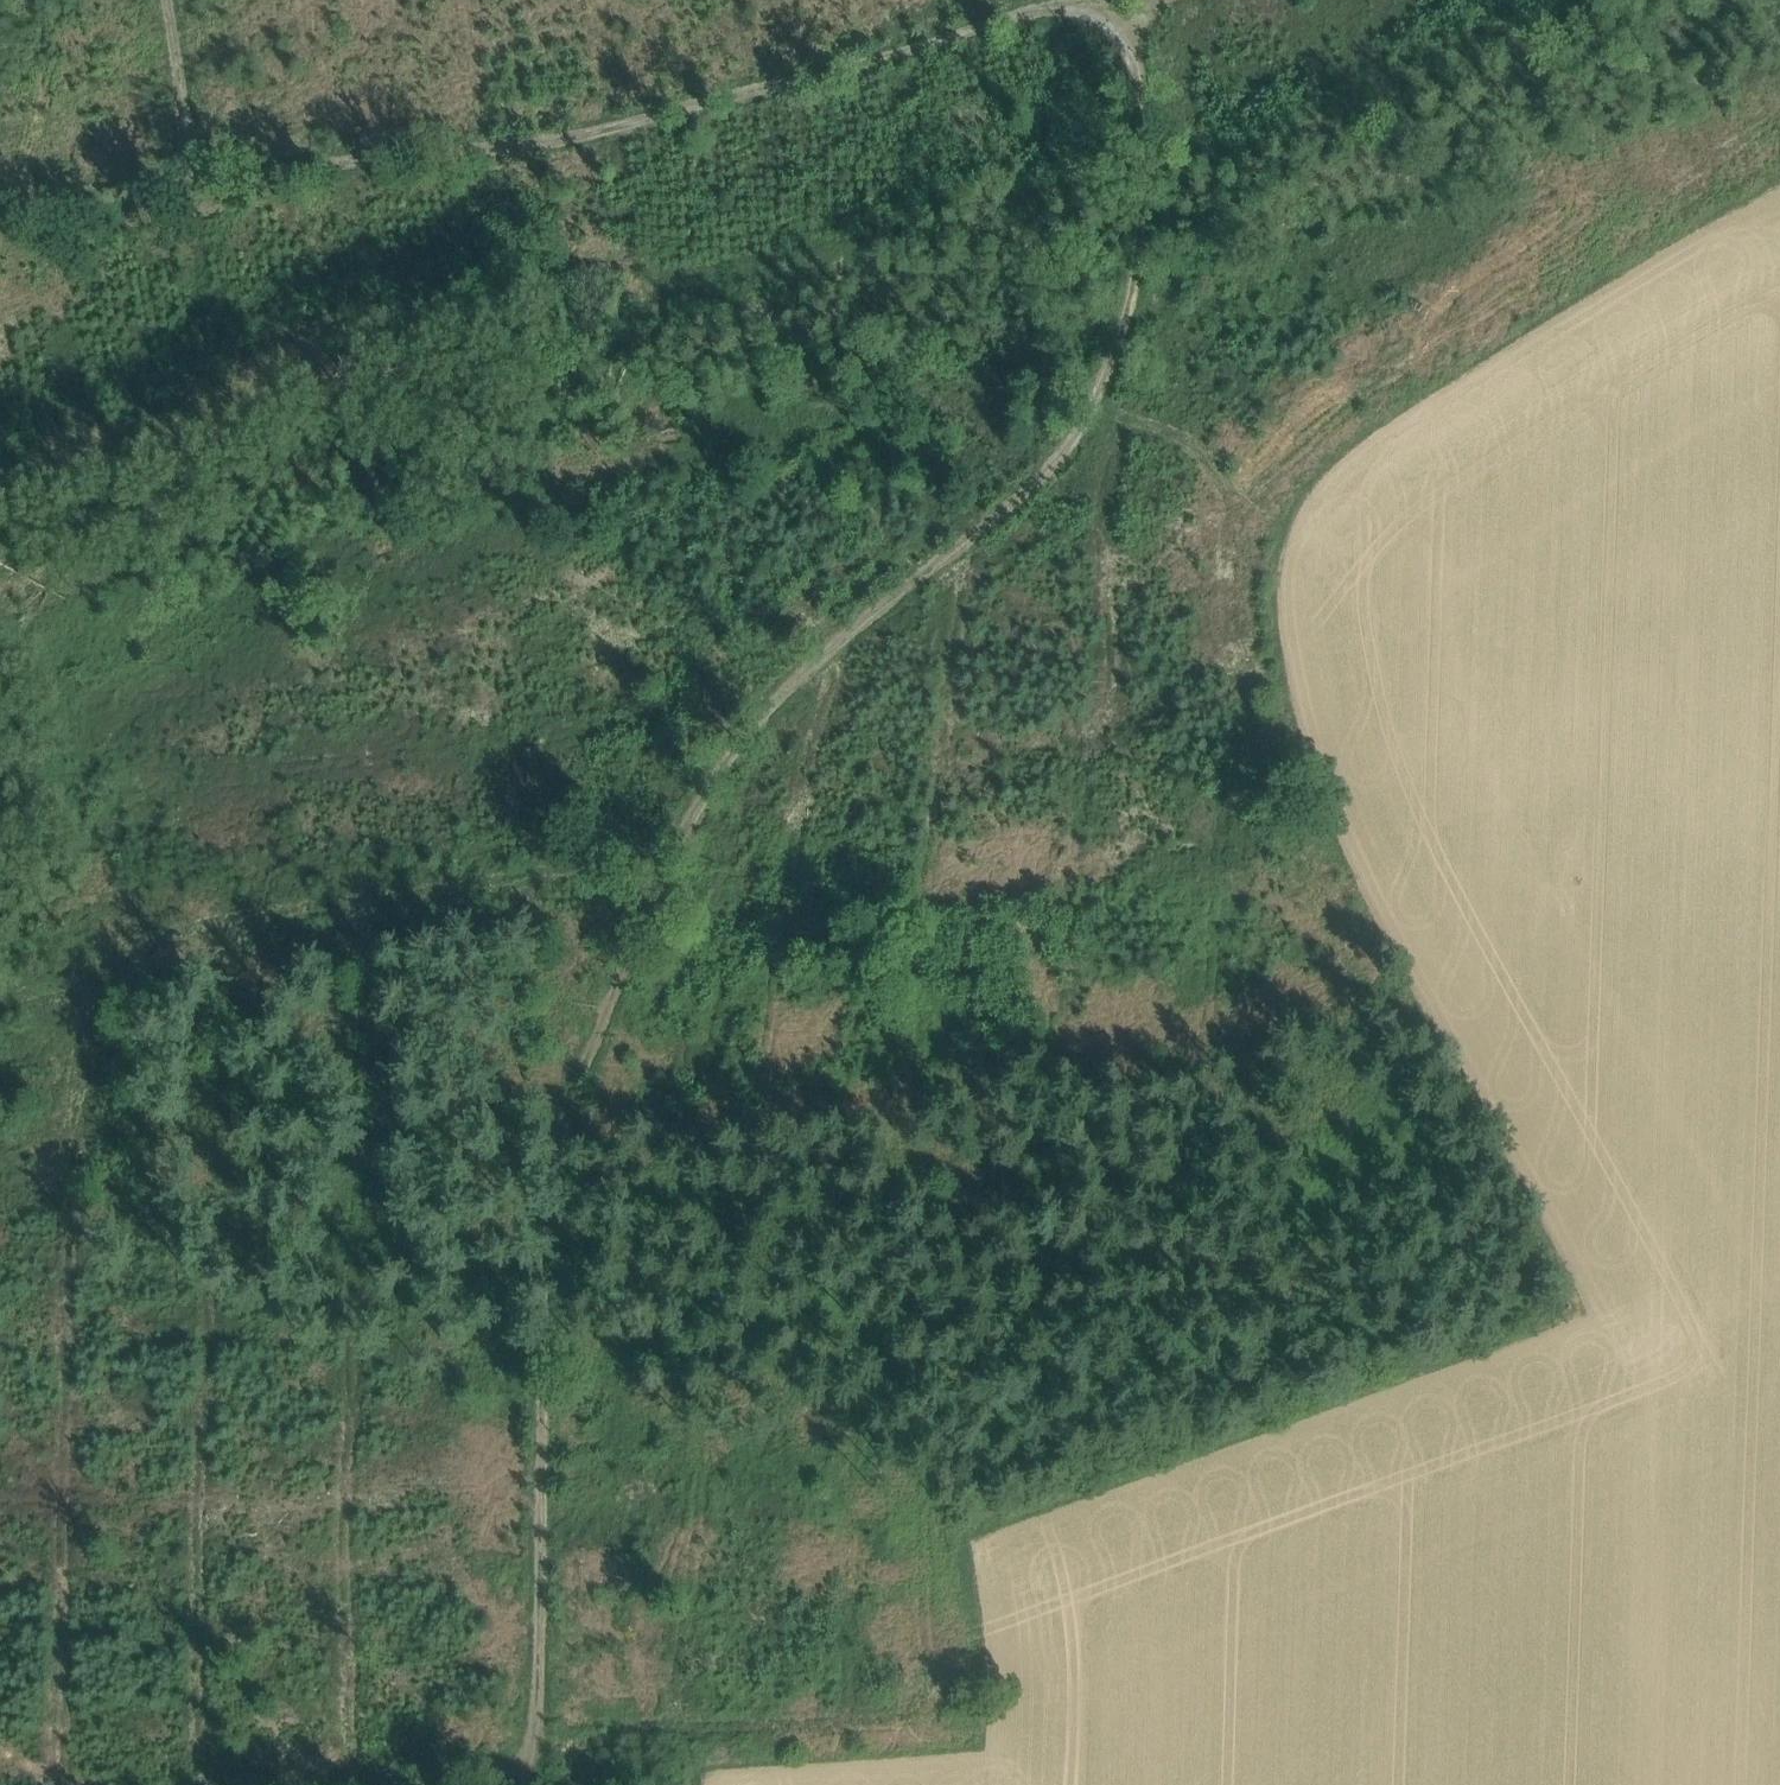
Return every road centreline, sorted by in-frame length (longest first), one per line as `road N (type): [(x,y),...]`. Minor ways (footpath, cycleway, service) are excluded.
road 1 (track): [(187,191),(0,214)]

